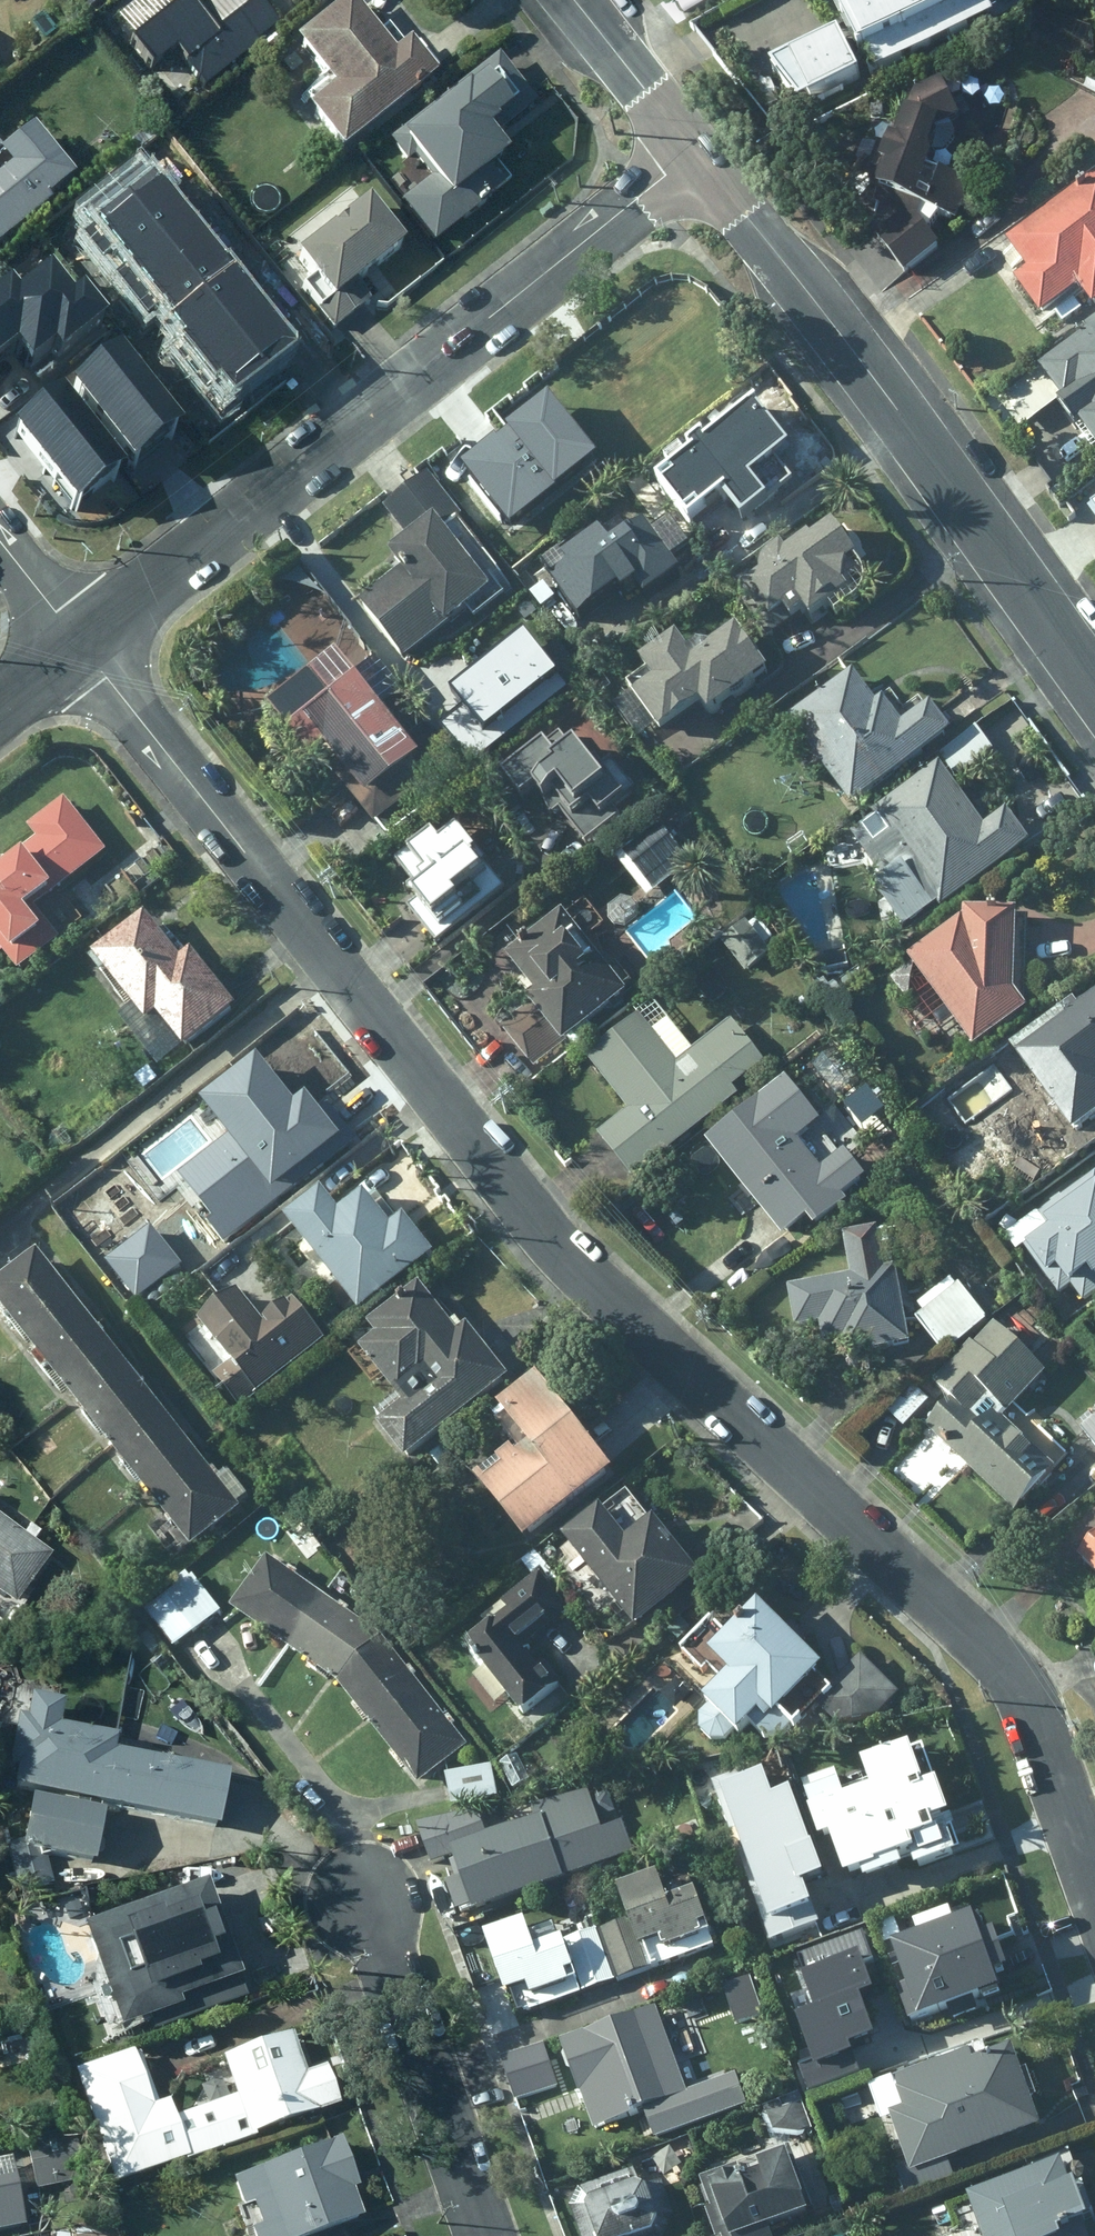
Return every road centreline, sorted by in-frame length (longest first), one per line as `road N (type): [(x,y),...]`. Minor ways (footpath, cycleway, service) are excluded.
road 1 (residential): [(1094,1879),(1021,1685),(527,1220),(76,641)]
road 2 (residential): [(76,641),(693,150)]
road 3 (tertiary): [(1094,689),(890,402),(693,150)]
road 4 (residential): [(488,2235),(366,1893)]
road 5 (tertiary): [(693,150),(573,0)]
road 6 (residential): [(76,641),(0,545)]

